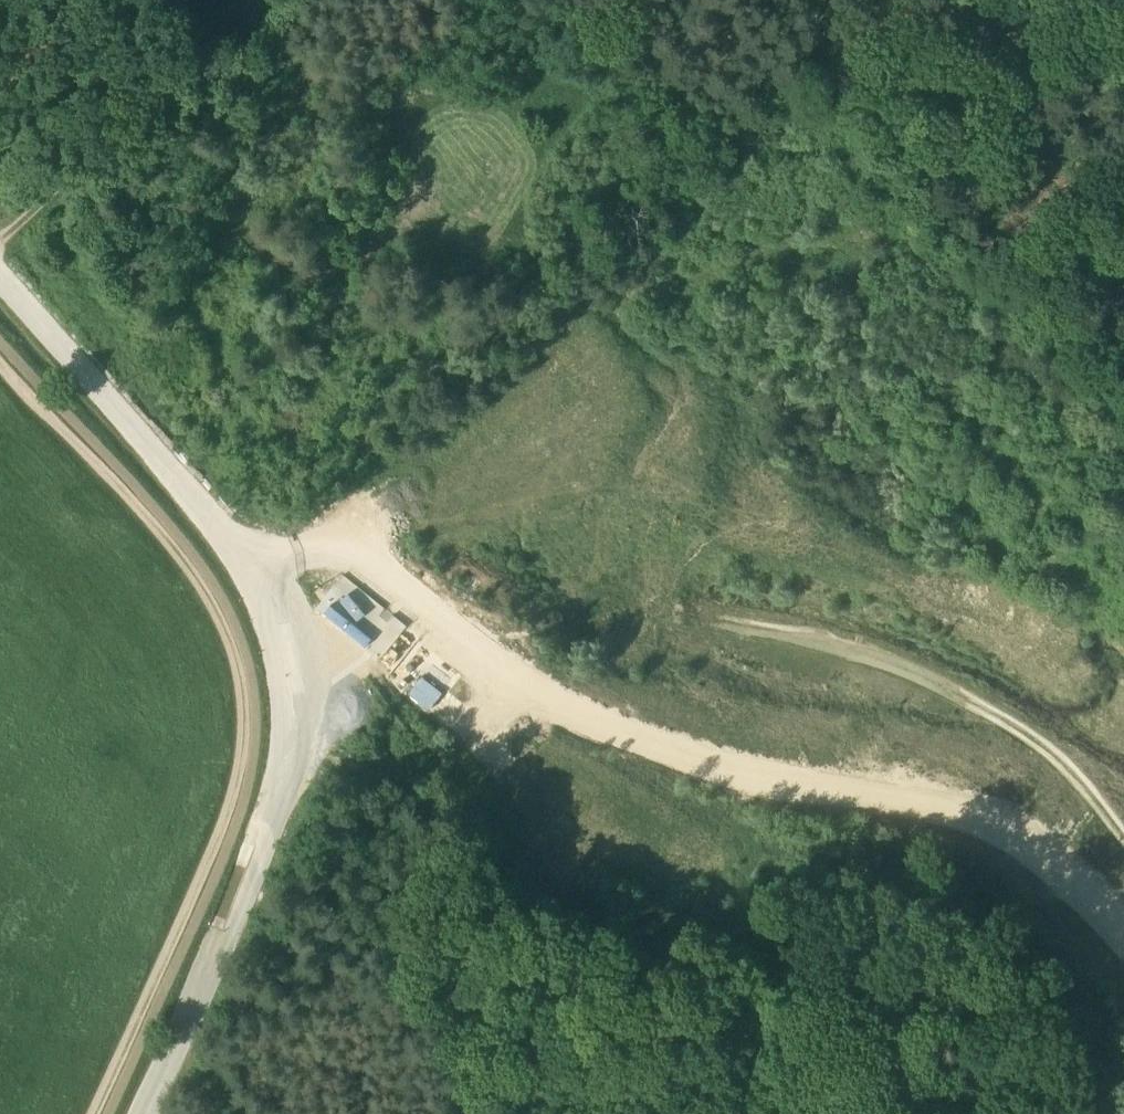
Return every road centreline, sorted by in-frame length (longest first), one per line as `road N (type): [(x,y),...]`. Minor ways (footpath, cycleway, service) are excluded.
road 1 (track): [(0,354),(157,524),(213,606),(240,683),(243,729),(226,807),(92,1113)]
road 2 (track): [(252,0),(0,239)]
road 3 (track): [(925,187),(1122,0)]

